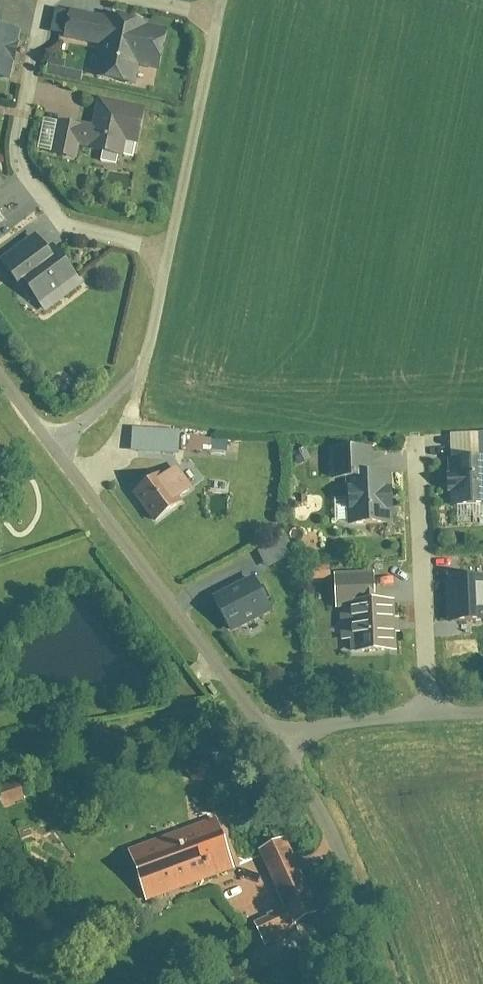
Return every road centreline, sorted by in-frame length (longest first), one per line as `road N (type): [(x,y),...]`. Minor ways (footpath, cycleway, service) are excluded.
road 1 (residential): [(280,744),(57,447)]
road 2 (residential): [(168,260),(75,227),(21,162),(49,0)]
road 3 (residential): [(394,983),(323,806),(280,744)]
road 4 (residential): [(168,260),(220,14)]
road 5 (residential): [(427,718),(419,471)]
road 6 (residential): [(57,447),(143,366),(168,260)]
road 7 (residential): [(280,744),(427,718)]

